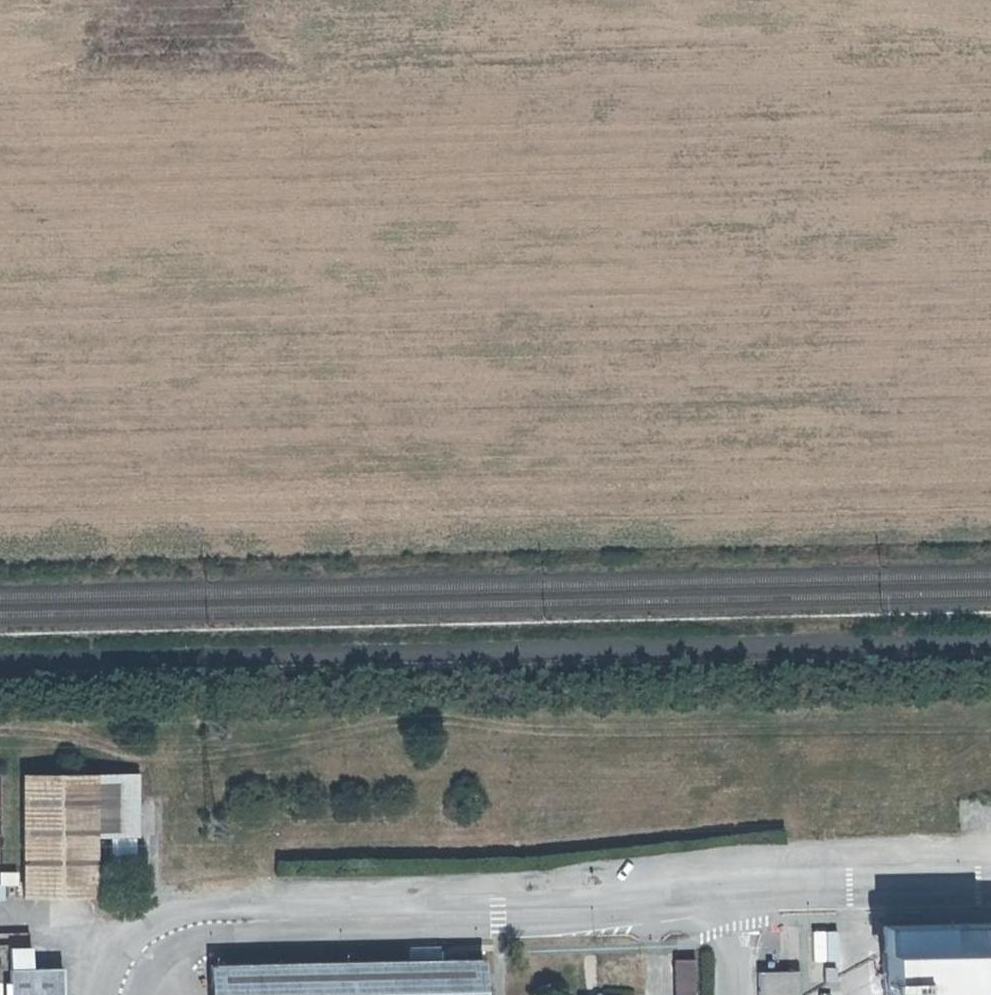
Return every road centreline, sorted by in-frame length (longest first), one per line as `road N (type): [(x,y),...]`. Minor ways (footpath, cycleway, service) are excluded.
road 1 (unclassified): [(990,644),(0,664)]

